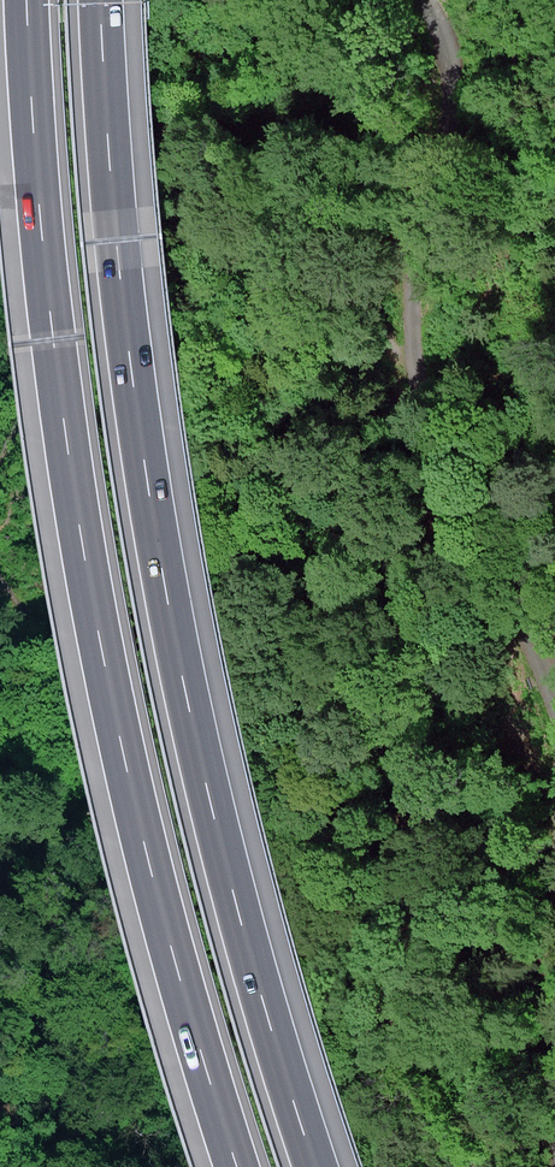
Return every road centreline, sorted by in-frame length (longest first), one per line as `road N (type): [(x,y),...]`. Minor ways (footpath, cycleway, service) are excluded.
road 1 (motorway): [(318,1166),(239,907),(165,582),(132,362),(102,0)]
road 2 (motorway): [(24,0),(50,341),(95,626),(143,849),(236,1166)]
road 3 (track): [(429,0),(455,92),(411,306),(420,399)]
road 4 (track): [(554,690),(448,485),(420,399)]

